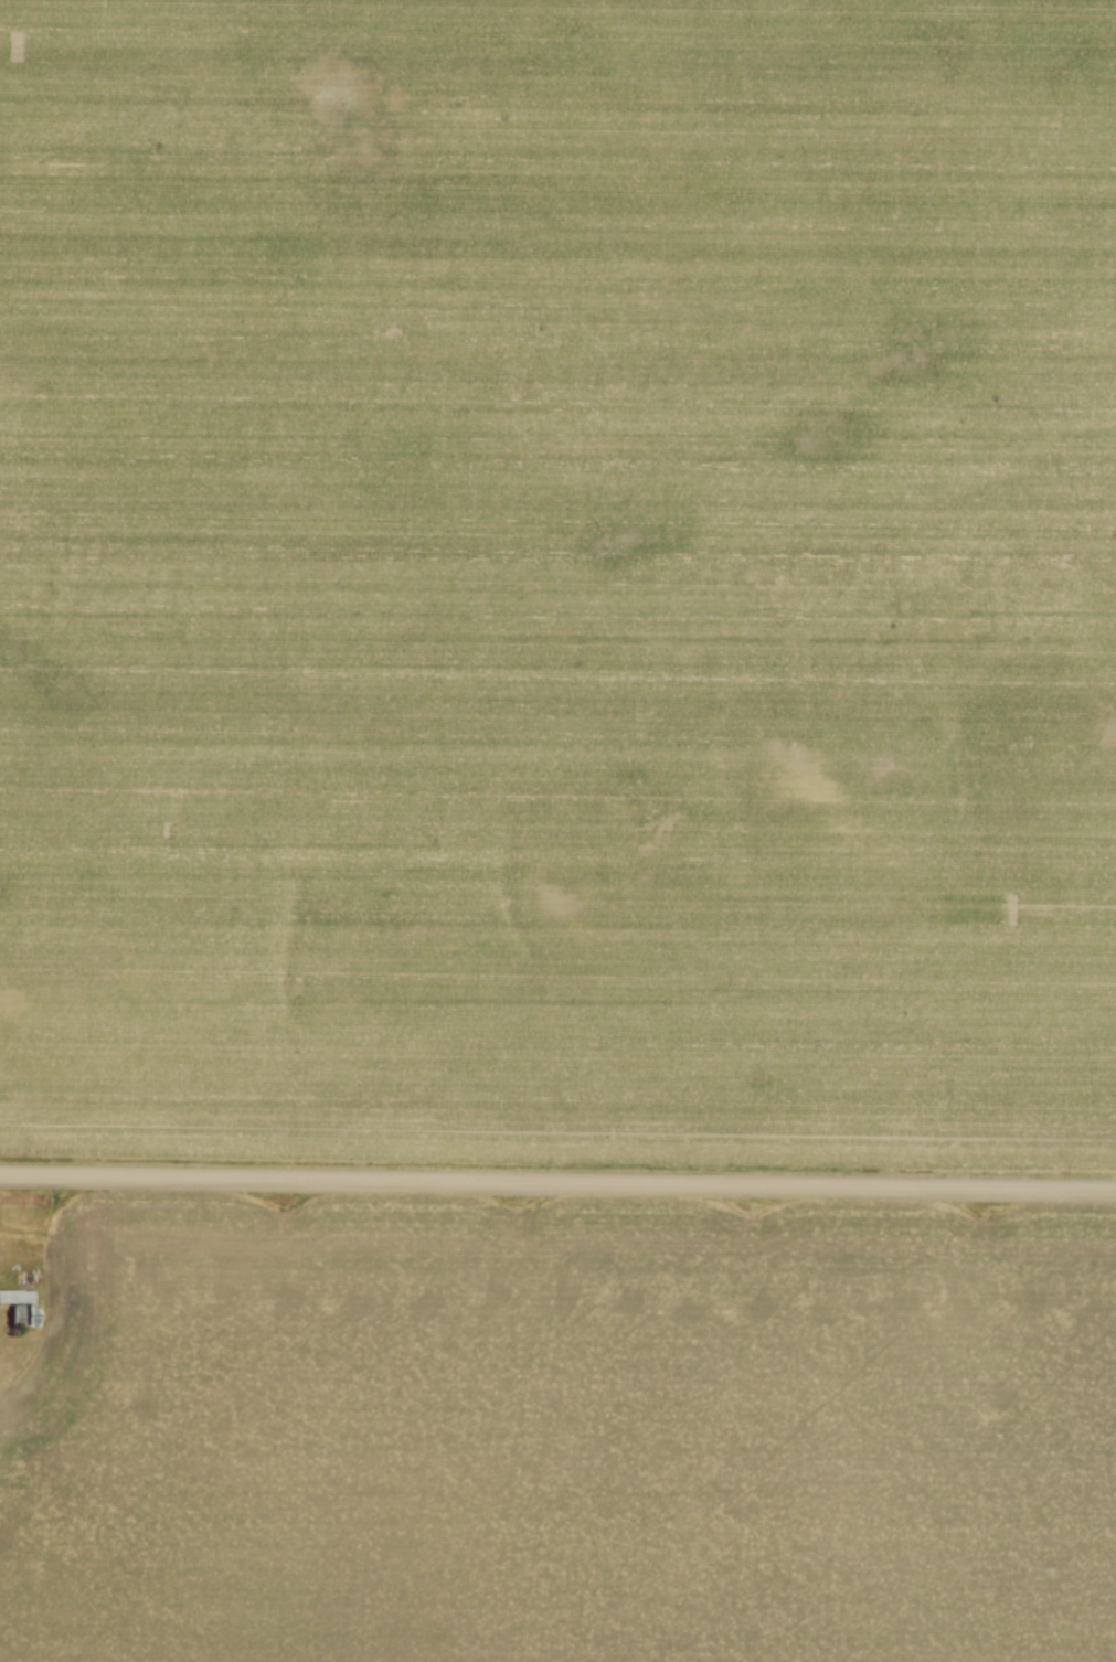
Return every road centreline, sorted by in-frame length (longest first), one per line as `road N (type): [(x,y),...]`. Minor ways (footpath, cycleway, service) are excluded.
road 1 (residential): [(0,1172),(1115,1190)]

